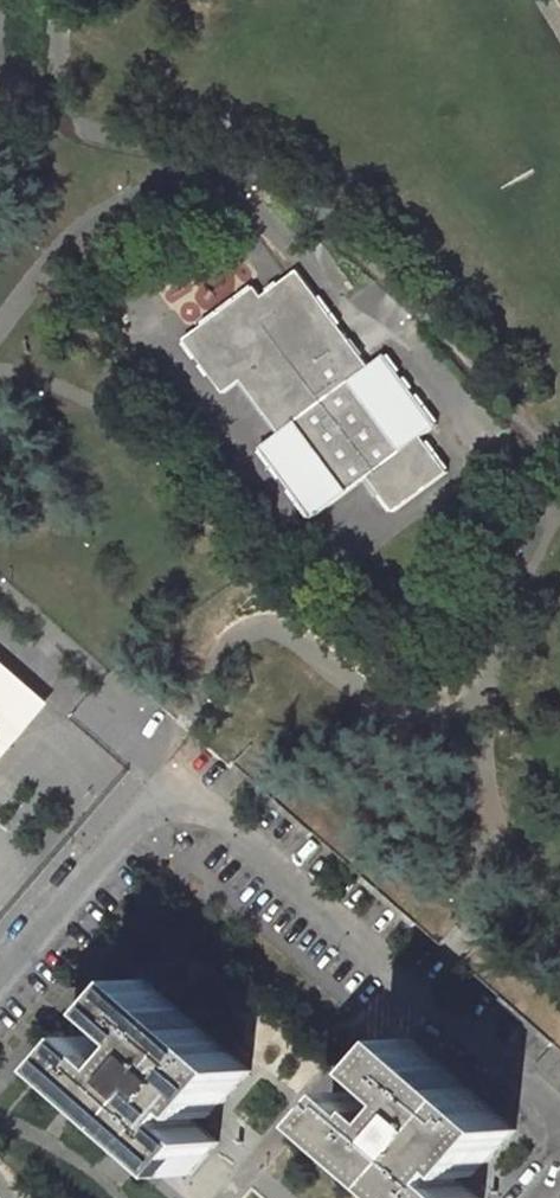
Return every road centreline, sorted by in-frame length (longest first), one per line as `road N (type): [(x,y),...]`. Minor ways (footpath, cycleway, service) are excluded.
road 1 (residential): [(0,978),(156,807),(209,810),(559,1119)]

